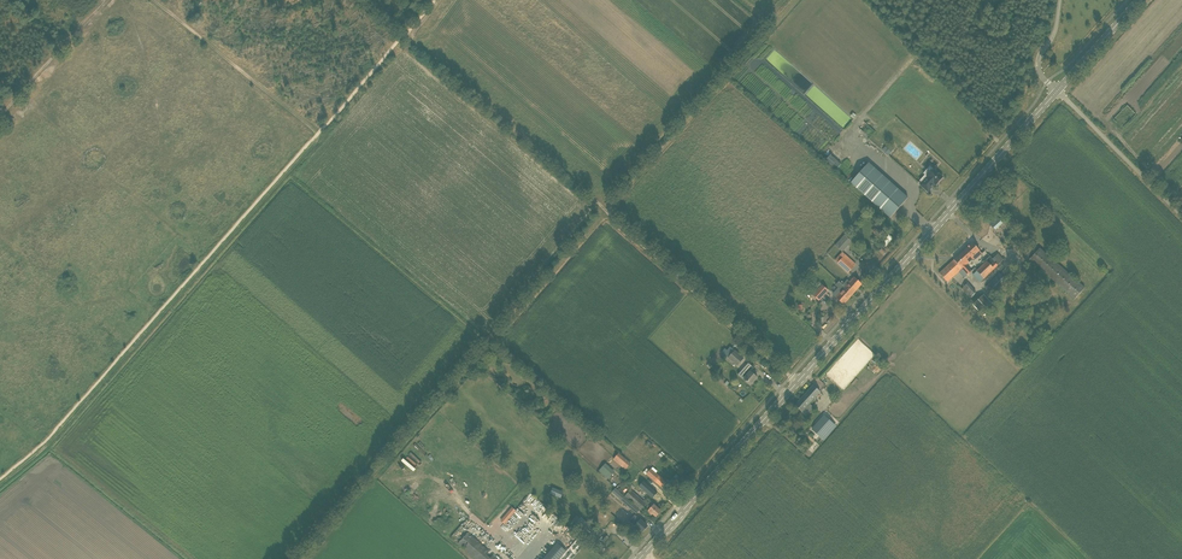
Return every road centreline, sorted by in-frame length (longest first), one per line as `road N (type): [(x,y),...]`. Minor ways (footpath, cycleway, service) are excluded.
road 1 (track): [(153,0),(318,139),(45,447),(0,484)]
road 2 (secondary): [(639,558),(1056,92)]
road 3 (track): [(405,35),(792,377)]
road 4 (track): [(608,212),(794,0)]
road 5 (unclassified): [(1181,216),(1056,92)]
road 6 (track): [(0,117),(104,0)]
road 7 (secondary): [(1056,92),(1140,0)]

